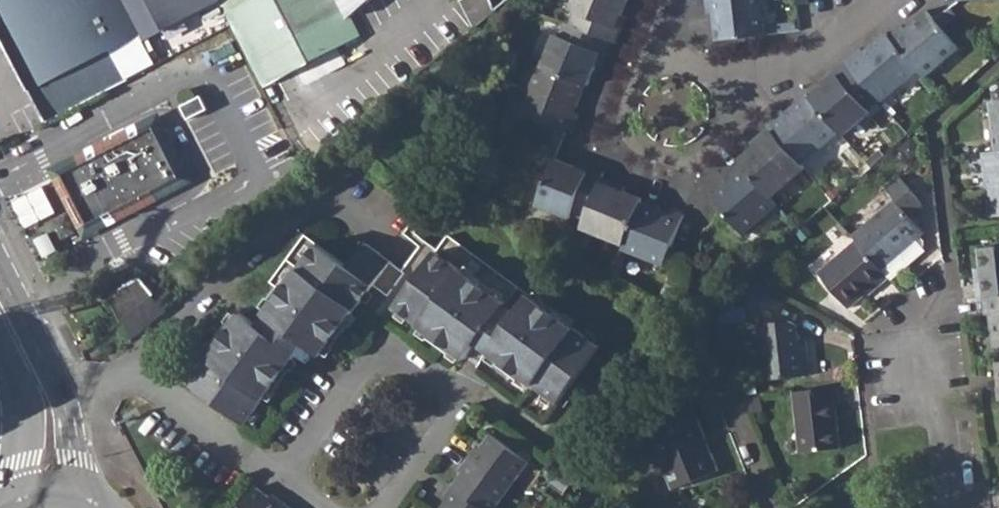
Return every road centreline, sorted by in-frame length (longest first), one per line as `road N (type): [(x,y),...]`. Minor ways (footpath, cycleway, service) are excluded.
road 1 (residential): [(137,381),(291,224),(319,209),(343,212),(411,260)]
road 2 (residential): [(723,95),(698,67),(664,62),(642,72),(626,93),(622,121),(634,148),(656,162),(687,164),(717,143),(725,122)]
road 3 (residential): [(393,507),(471,405),(404,362),(367,372)]
road 4 (residential): [(888,0),(767,84),(723,95)]
road 5 (residential): [(699,333),(771,507)]
road 6 (residential): [(137,381),(284,479)]
road 7 (primary): [(0,347),(29,428),(24,489)]
road 8 (residential): [(367,372),(284,479)]
road 9 (primary): [(62,395),(0,276)]
road 10 (residential): [(935,507),(921,377)]

